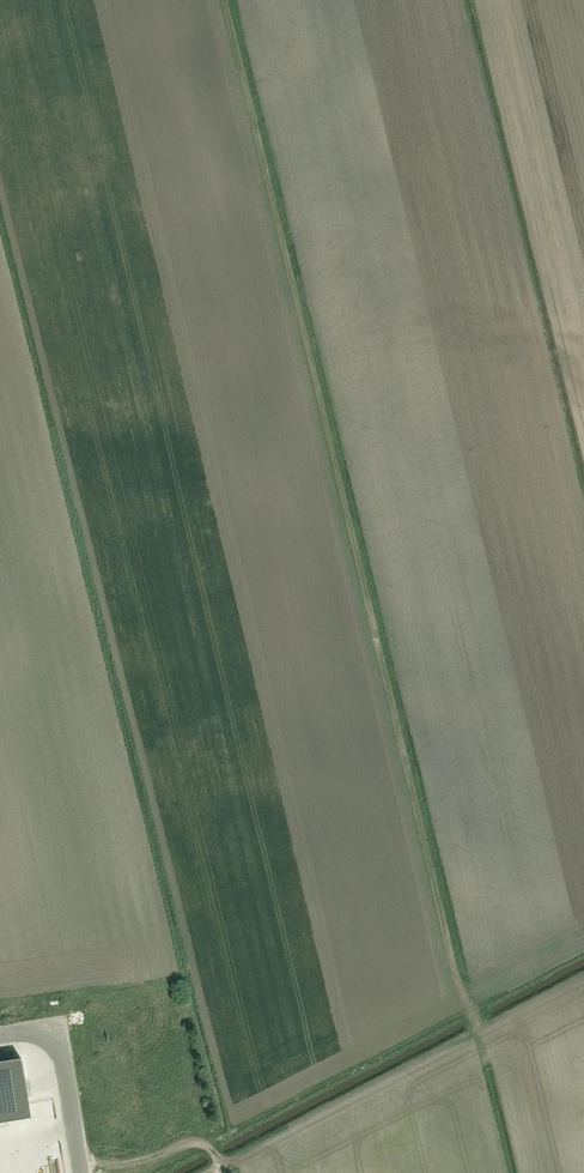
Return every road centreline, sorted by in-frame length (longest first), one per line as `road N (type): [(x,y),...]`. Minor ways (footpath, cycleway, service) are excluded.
road 1 (unclassified): [(0,1035),(38,1029),(62,1045),(82,1172)]

